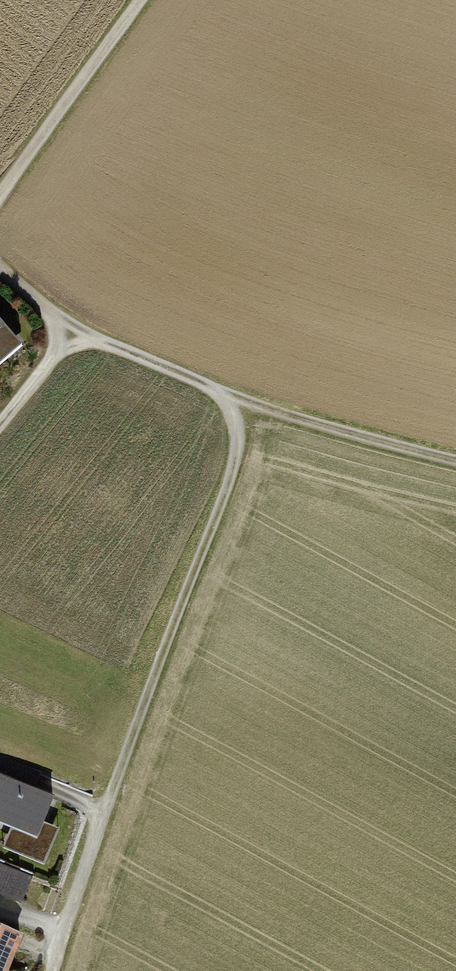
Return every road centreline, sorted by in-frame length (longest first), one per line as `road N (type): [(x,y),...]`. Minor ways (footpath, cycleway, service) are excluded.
road 1 (track): [(51,970),(230,477),(240,404)]
road 2 (track): [(145,0),(0,201)]
road 3 (track): [(455,457),(240,404)]
road 4 (track): [(240,404),(70,331)]

